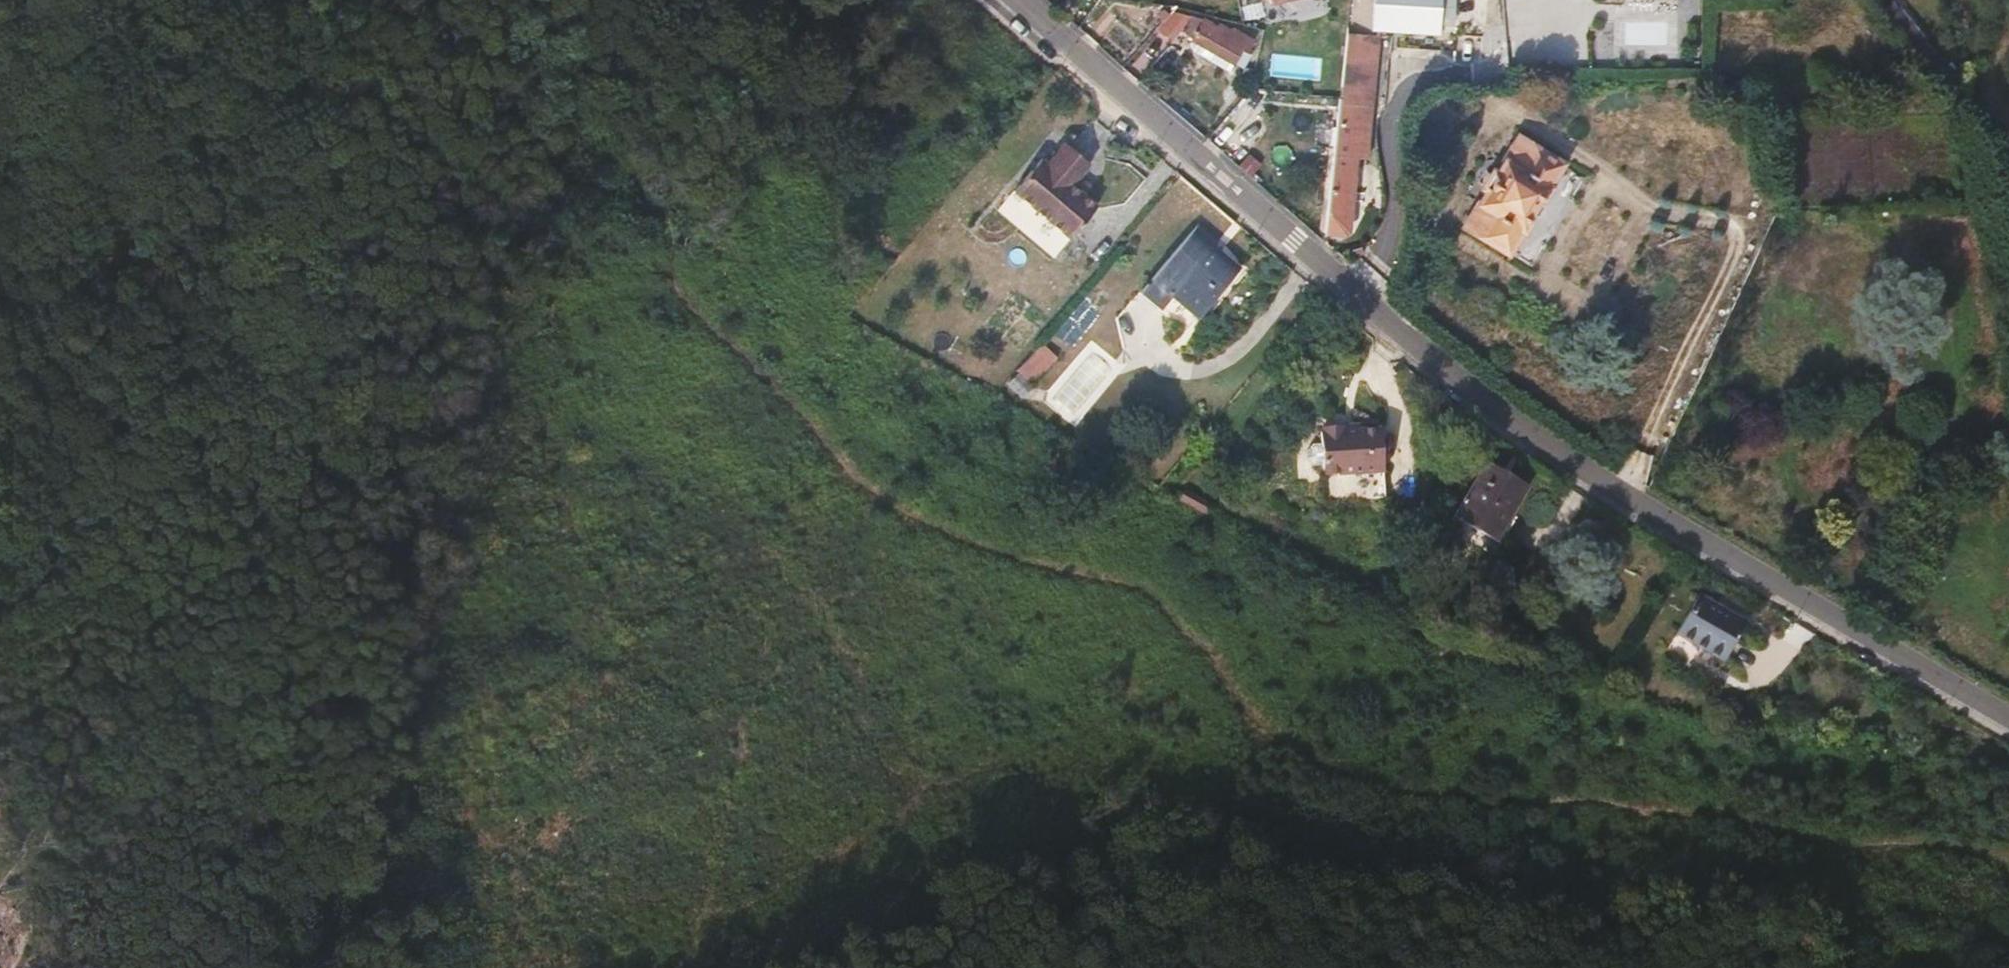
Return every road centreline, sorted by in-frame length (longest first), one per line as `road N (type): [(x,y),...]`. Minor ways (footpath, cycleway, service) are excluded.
road 1 (residential): [(1021,0),(1300,239),(1579,460),(2008,715)]
road 2 (track): [(178,314),(257,123),(317,12),(337,0)]
road 3 (track): [(178,314),(111,391),(59,504),(0,594)]

